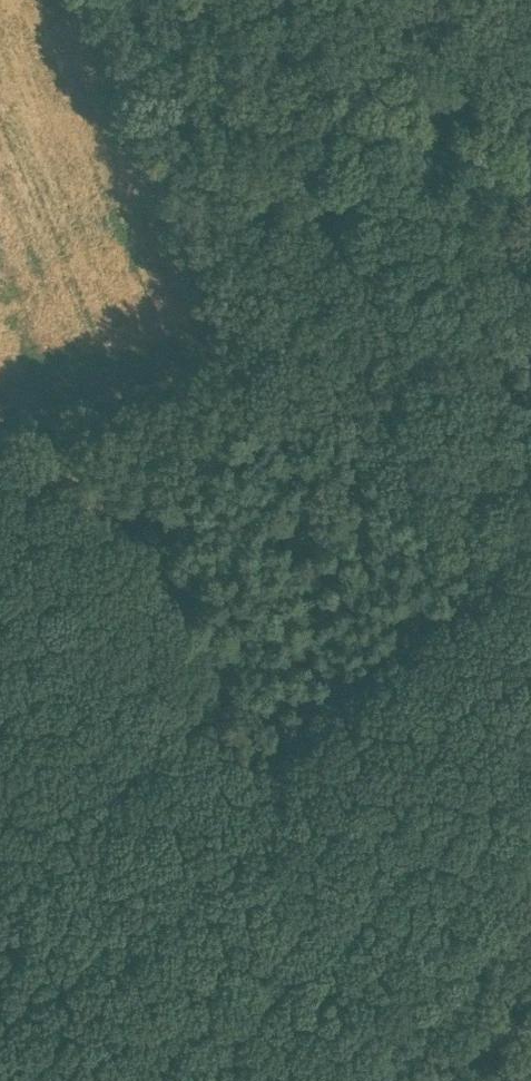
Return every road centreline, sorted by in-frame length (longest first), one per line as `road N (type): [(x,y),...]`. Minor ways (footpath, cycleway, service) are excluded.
road 1 (track): [(530,303),(0,429)]

